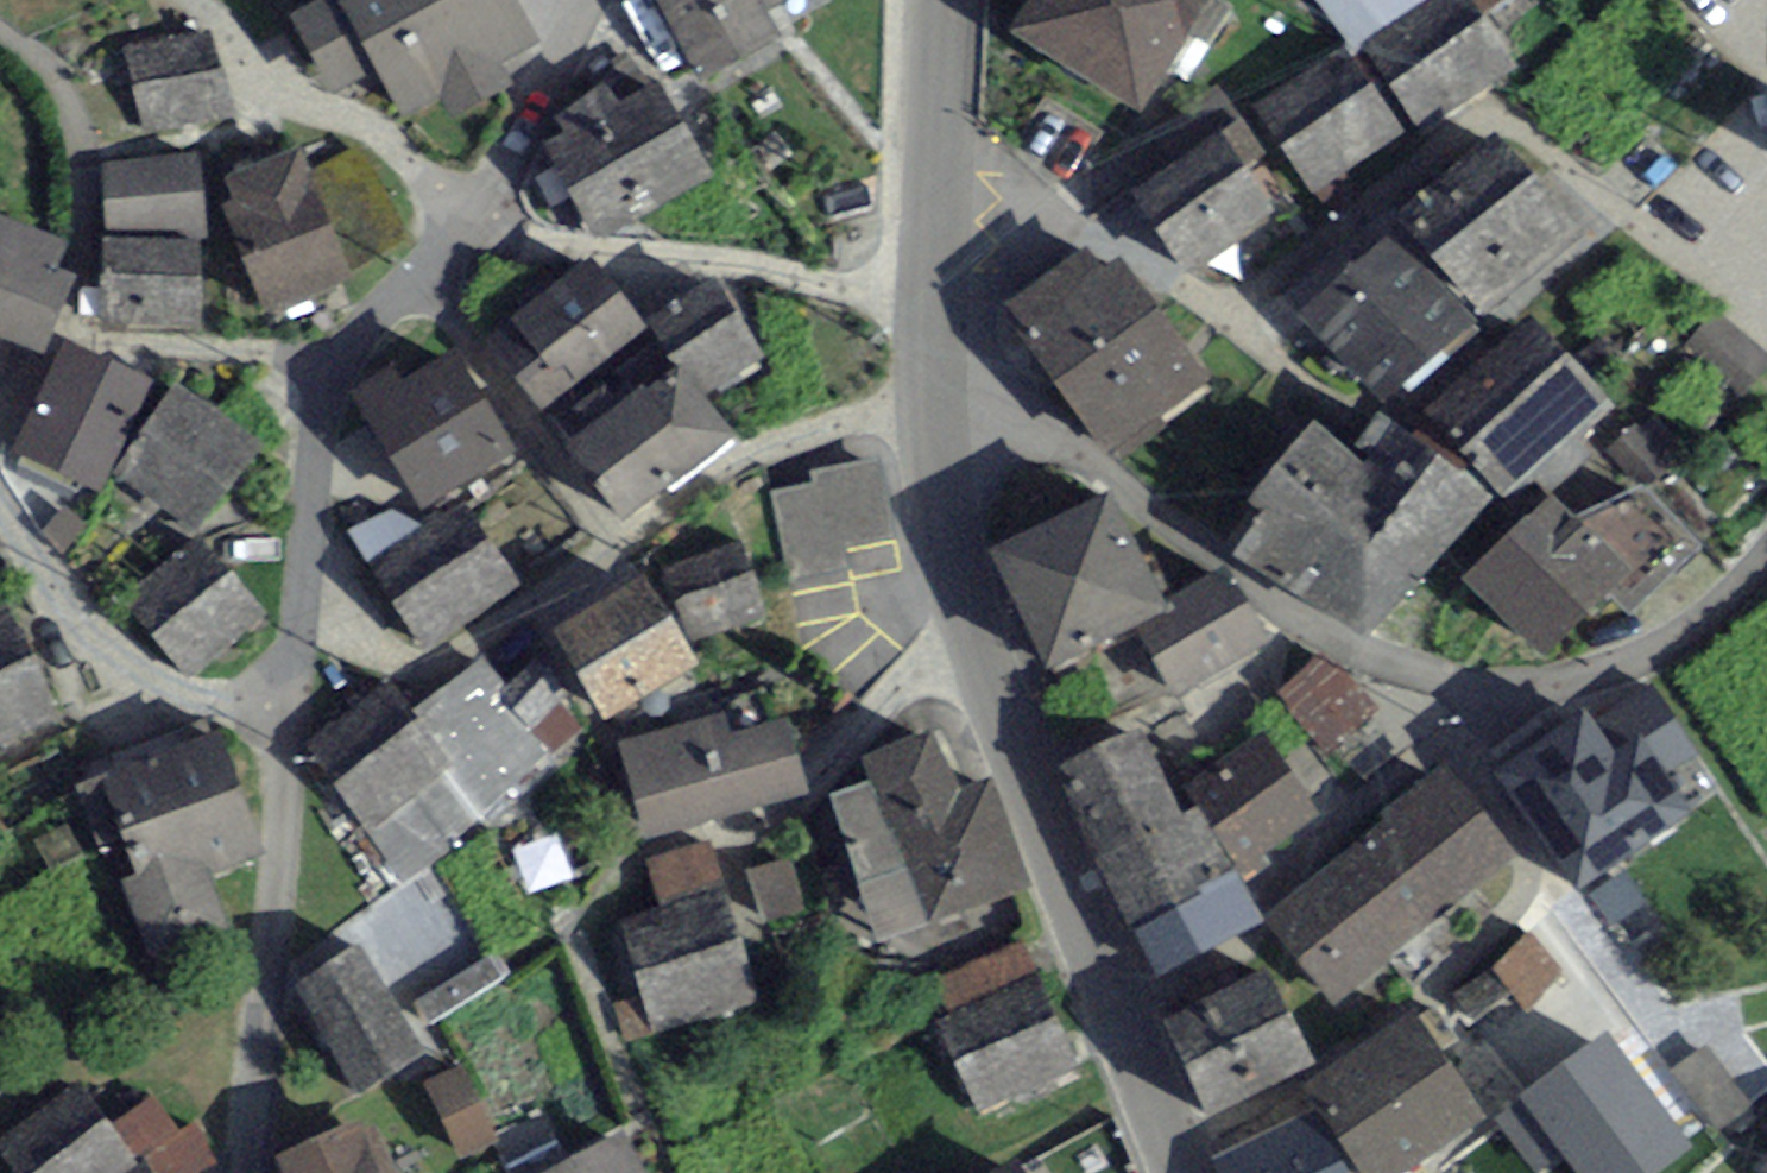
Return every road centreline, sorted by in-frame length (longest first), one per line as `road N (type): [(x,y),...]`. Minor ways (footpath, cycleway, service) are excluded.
road 1 (residential): [(247,1172),(319,409),(333,371),(467,220),(588,0)]
road 2 (residential): [(930,386),(970,387),(1013,404),(1212,563),(1312,629),(1415,674),(1519,685),(1611,674),(1682,639),(1766,559)]
road 3 (tertiary): [(930,386),(979,641),(1181,1172)]
road 4 (tertiary): [(945,0),(930,386)]

